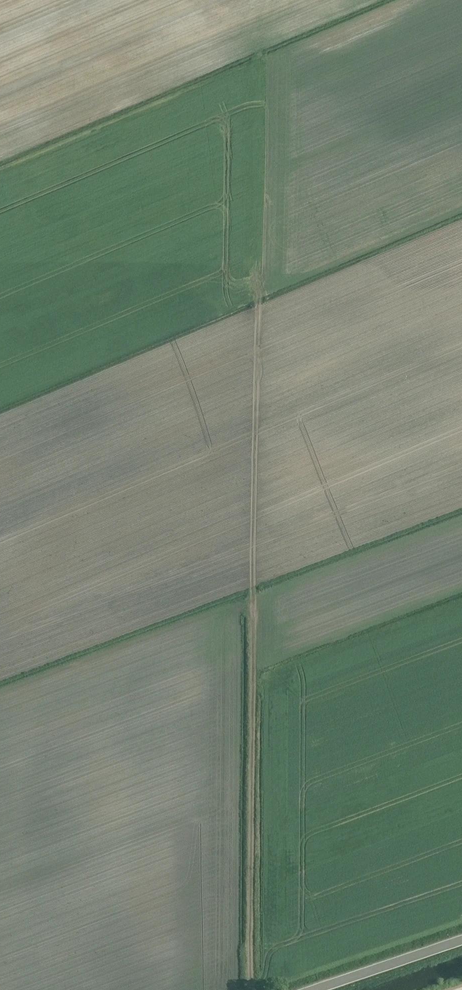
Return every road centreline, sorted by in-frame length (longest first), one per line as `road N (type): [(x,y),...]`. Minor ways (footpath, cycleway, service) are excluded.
road 1 (unclassified): [(313,989),(461,940)]

